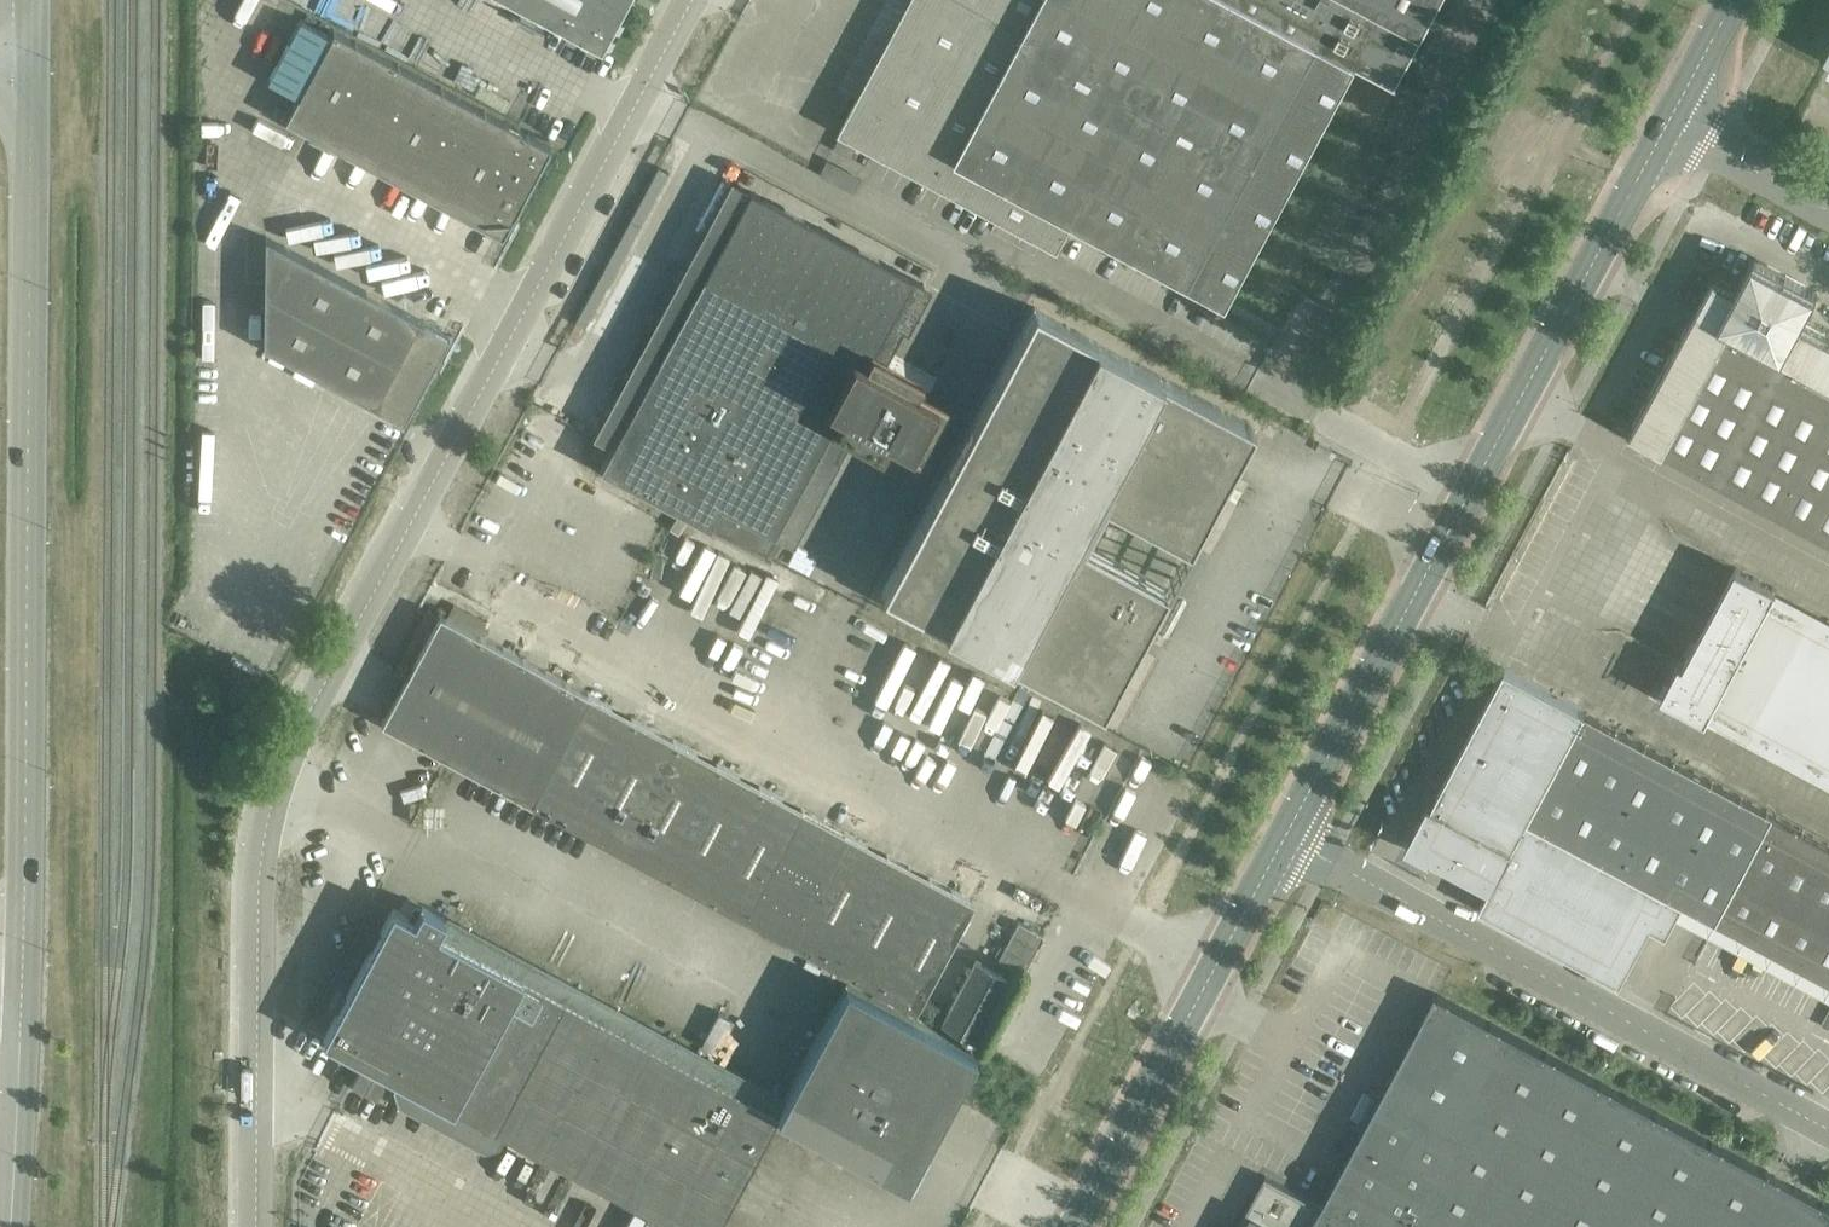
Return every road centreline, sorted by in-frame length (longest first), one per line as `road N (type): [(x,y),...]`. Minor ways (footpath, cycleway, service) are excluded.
road 1 (unclassified): [(256,1226),(258,893),(280,779),(305,719),(692,0)]
road 2 (tertiary): [(31,59),(23,963),(9,1226)]
road 3 (tertiary): [(1284,837),(1669,120)]
road 4 (unclassified): [(1828,1129),(1284,837)]
road 5 (tertiary): [(1076,1226),(1284,837)]
road 6 (unclassified): [(1828,207),(1669,120)]
road 7 (tertiary): [(1669,120),(1734,0)]

